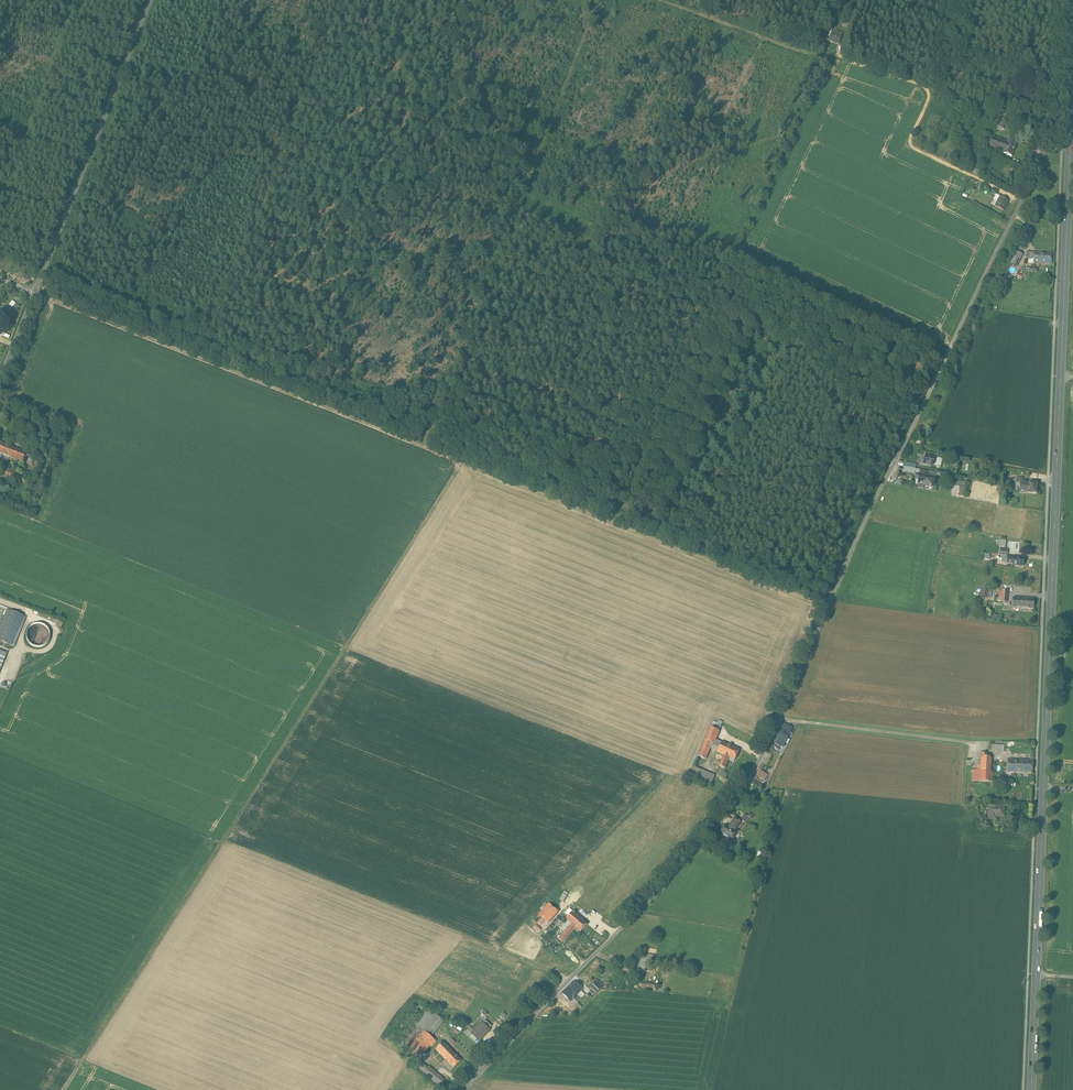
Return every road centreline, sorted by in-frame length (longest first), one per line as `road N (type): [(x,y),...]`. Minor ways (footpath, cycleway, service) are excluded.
road 1 (unclassified): [(465,1089),(693,854),(756,768),(1042,155),(1070,142)]
road 2 (primary): [(1031,1089),(1070,142)]
road 3 (track): [(0,279),(829,602)]
road 4 (track): [(464,459),(65,1089)]
road 5 (track): [(424,444),(597,0)]
road 6 (unclassified): [(0,379),(150,0)]
road 7 (track): [(674,0),(824,55)]

